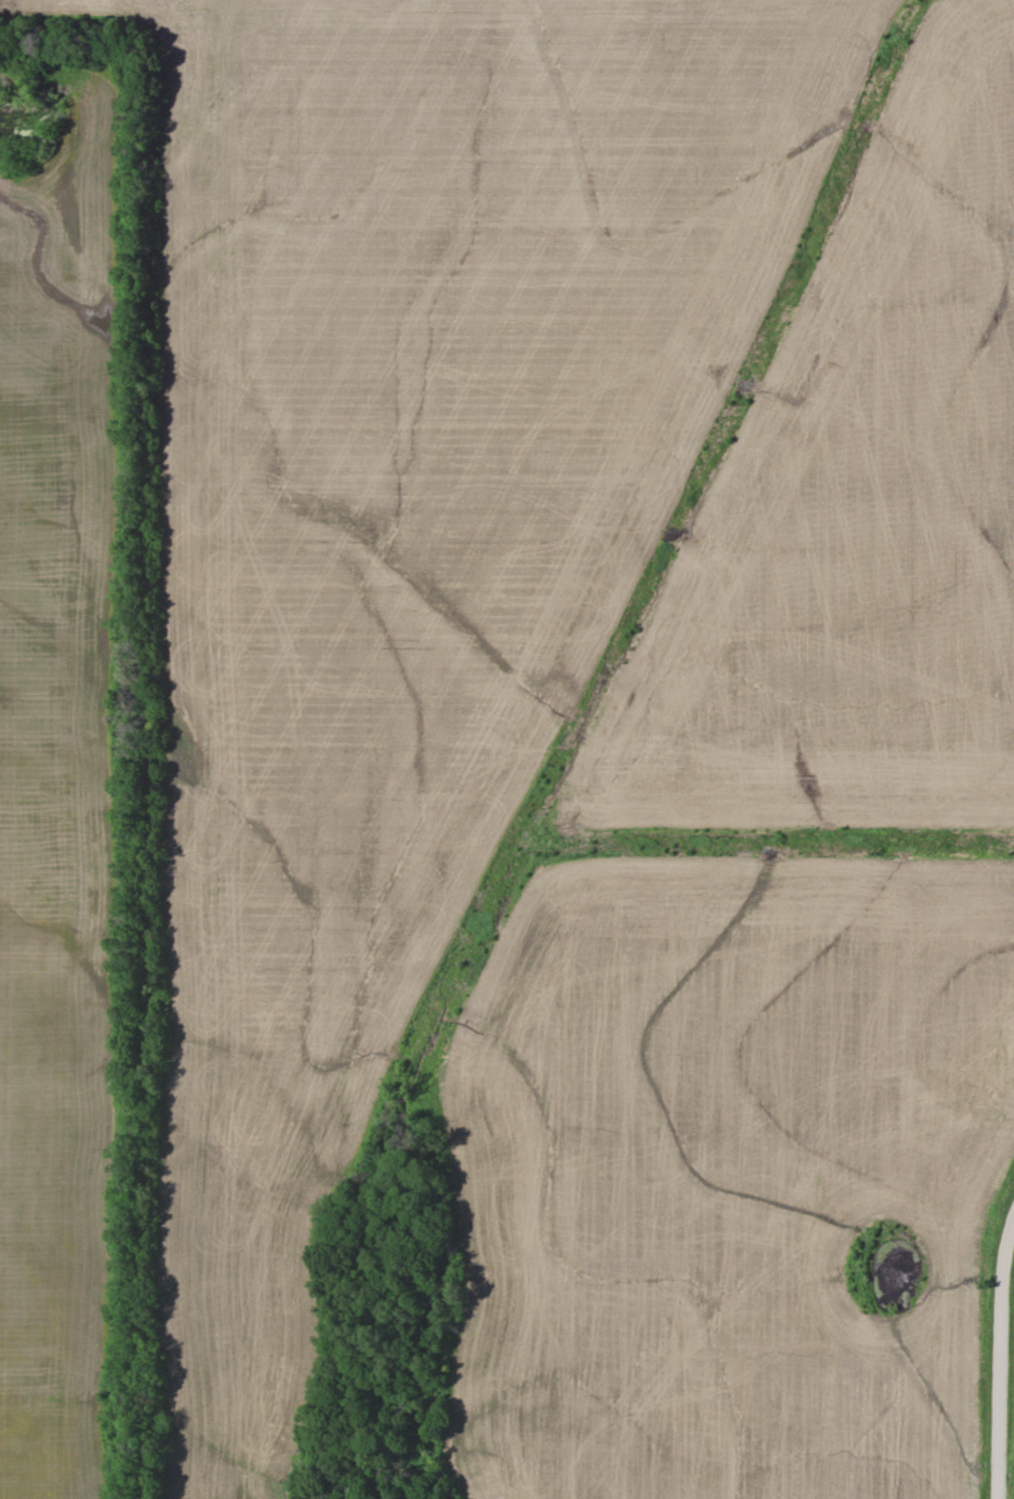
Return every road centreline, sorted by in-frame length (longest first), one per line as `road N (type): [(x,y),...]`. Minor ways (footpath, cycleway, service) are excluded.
road 1 (residential): [(993,1498),(1002,1300)]

